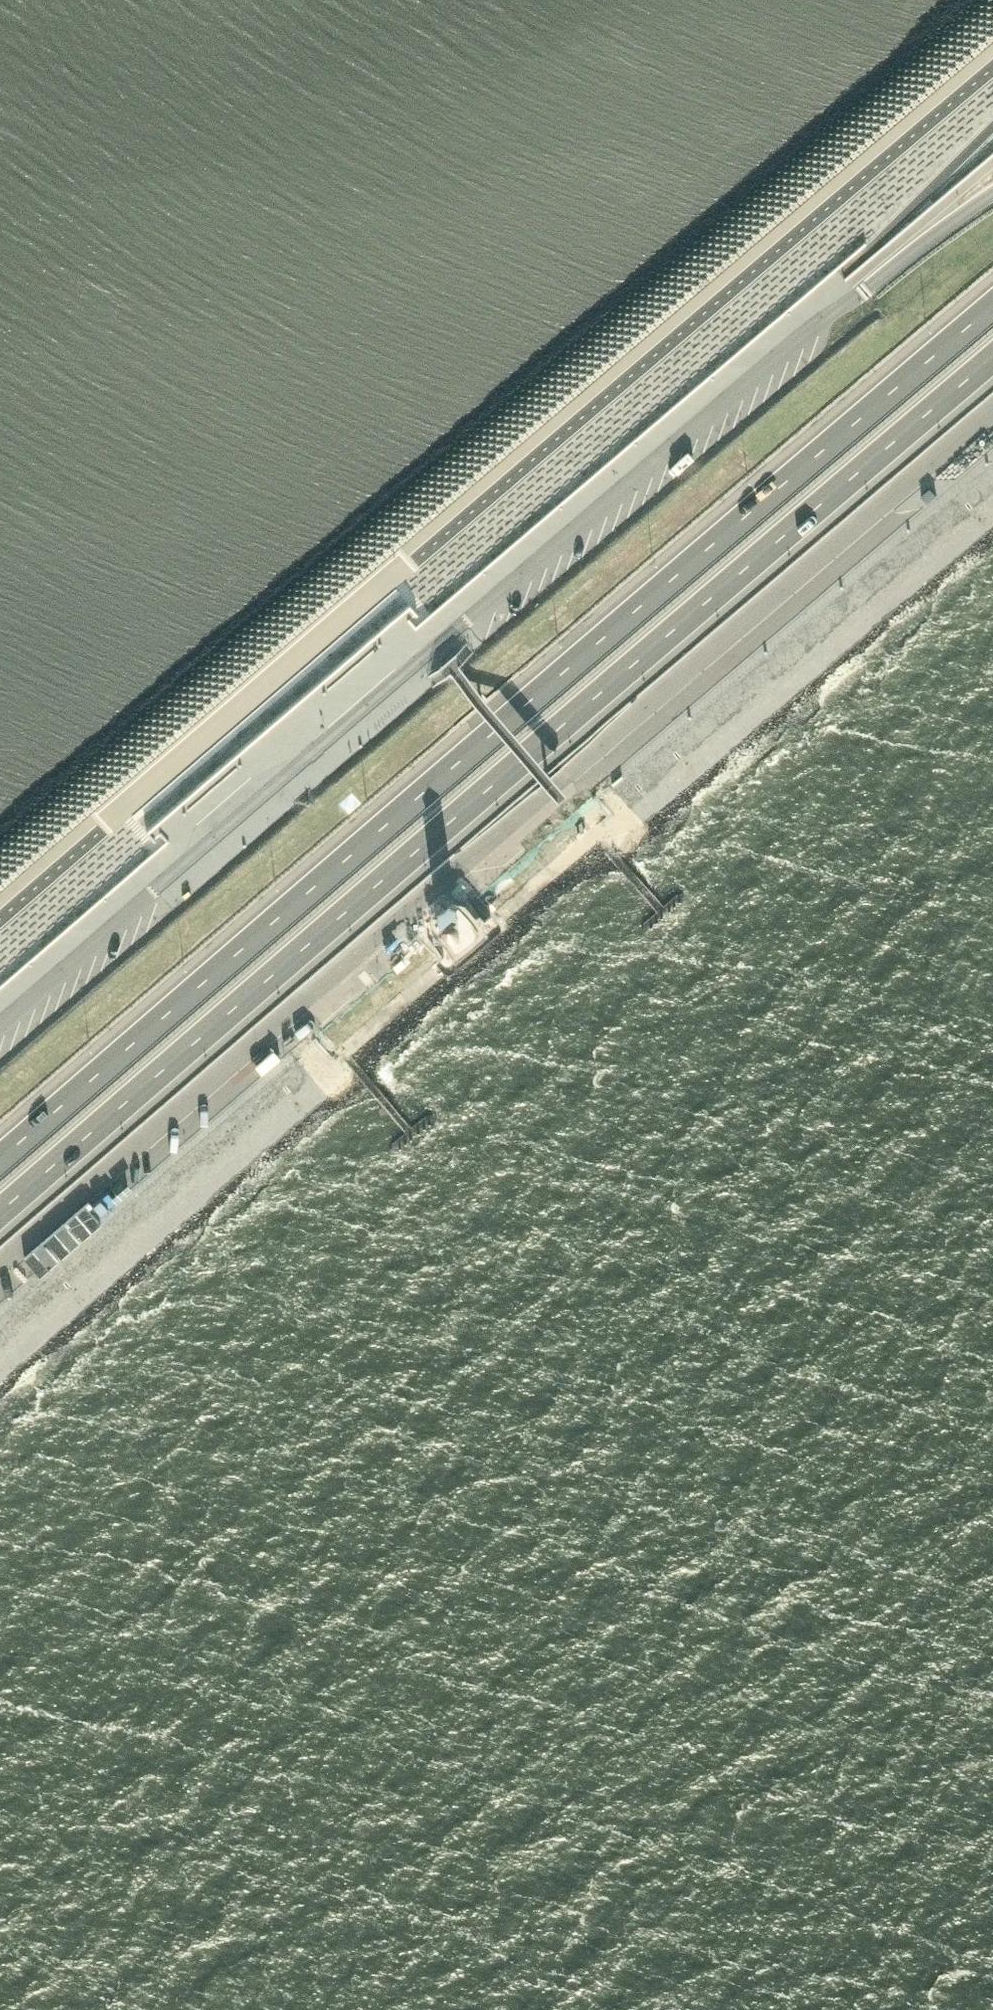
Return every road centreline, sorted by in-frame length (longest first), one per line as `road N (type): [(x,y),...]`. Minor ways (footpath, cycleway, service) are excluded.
road 1 (motorway): [(0,1208),(992,354)]
road 2 (motorway): [(992,303),(0,1155)]

